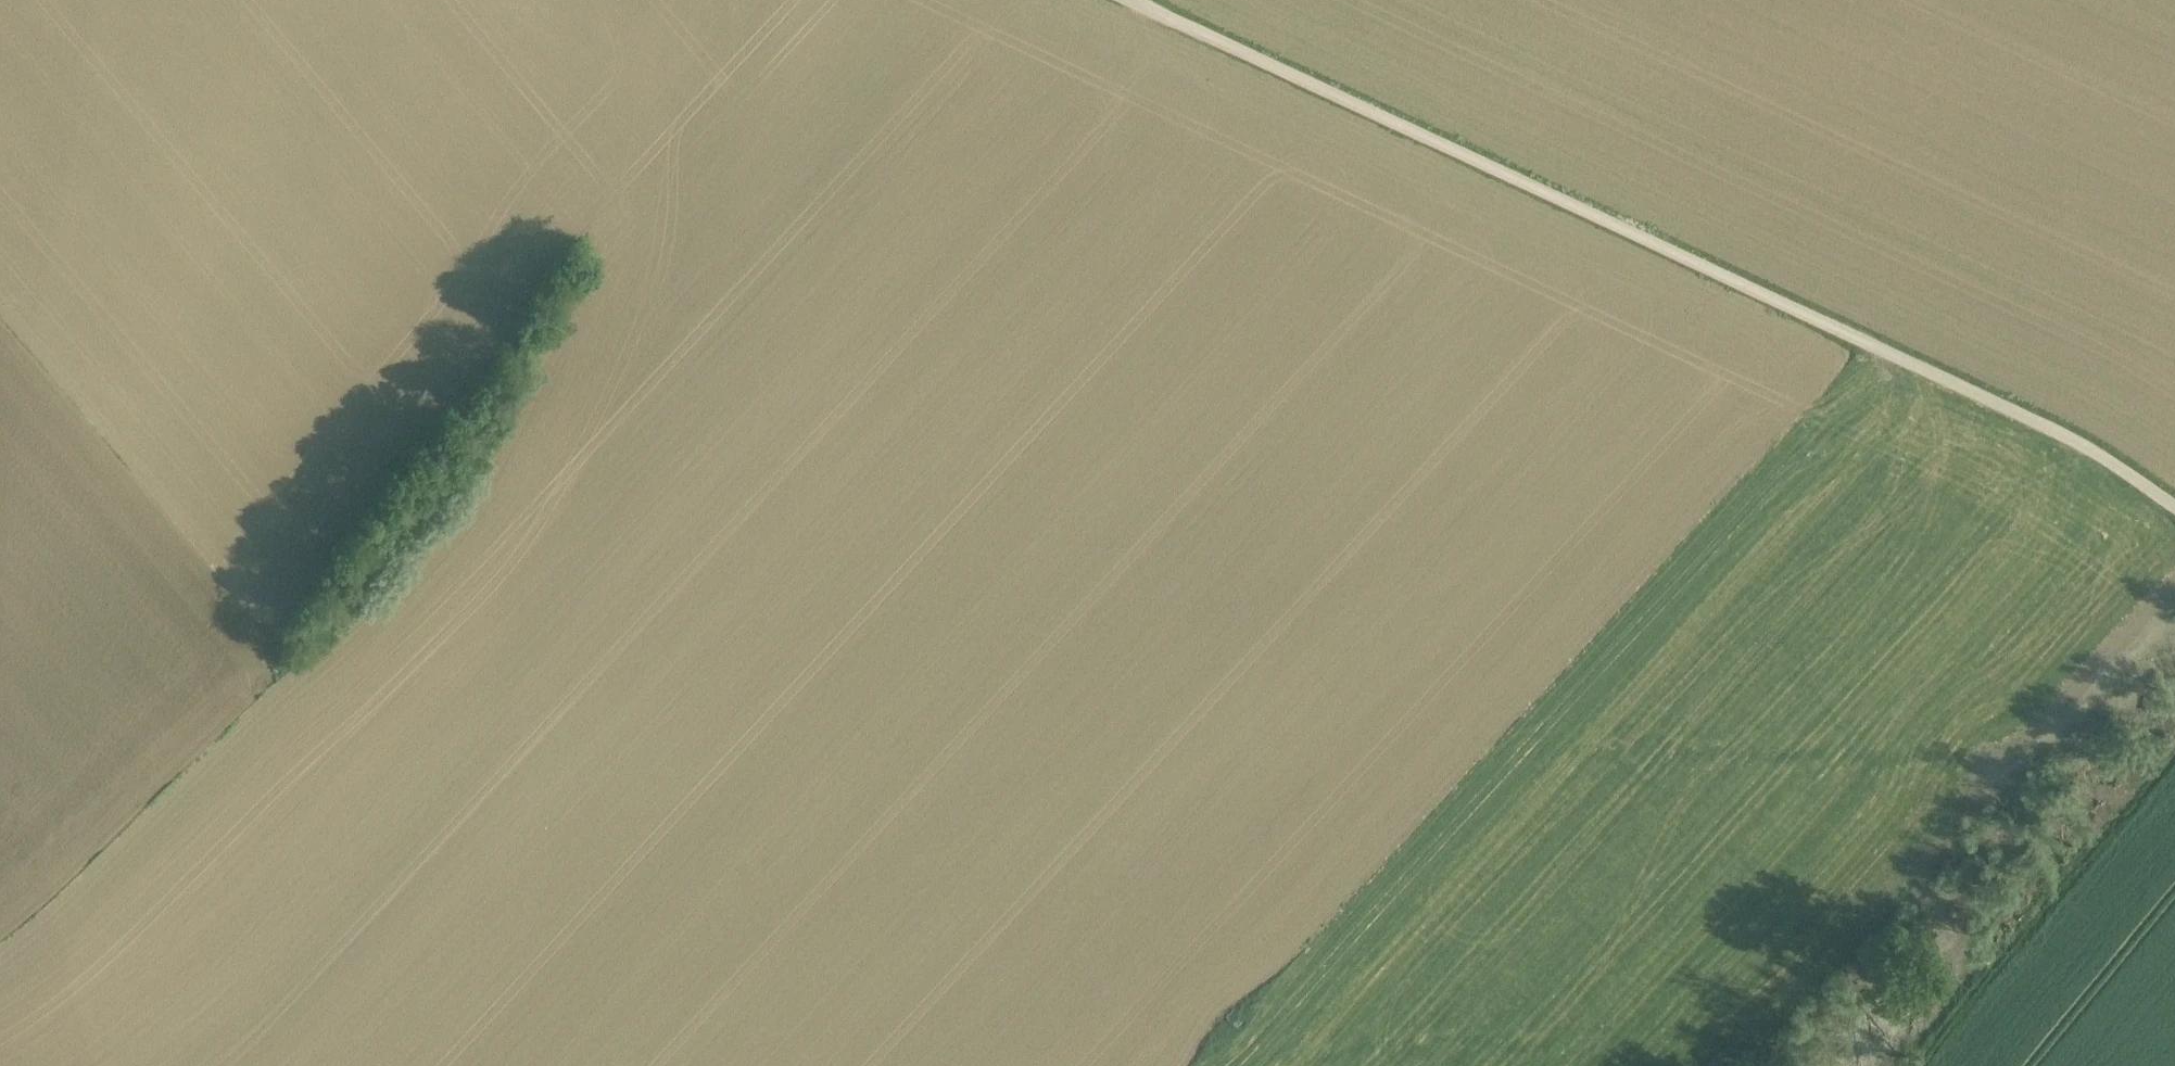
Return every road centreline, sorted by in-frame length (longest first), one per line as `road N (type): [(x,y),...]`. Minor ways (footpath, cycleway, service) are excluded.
road 1 (track): [(1108,0),(2062,439),(2174,520)]

